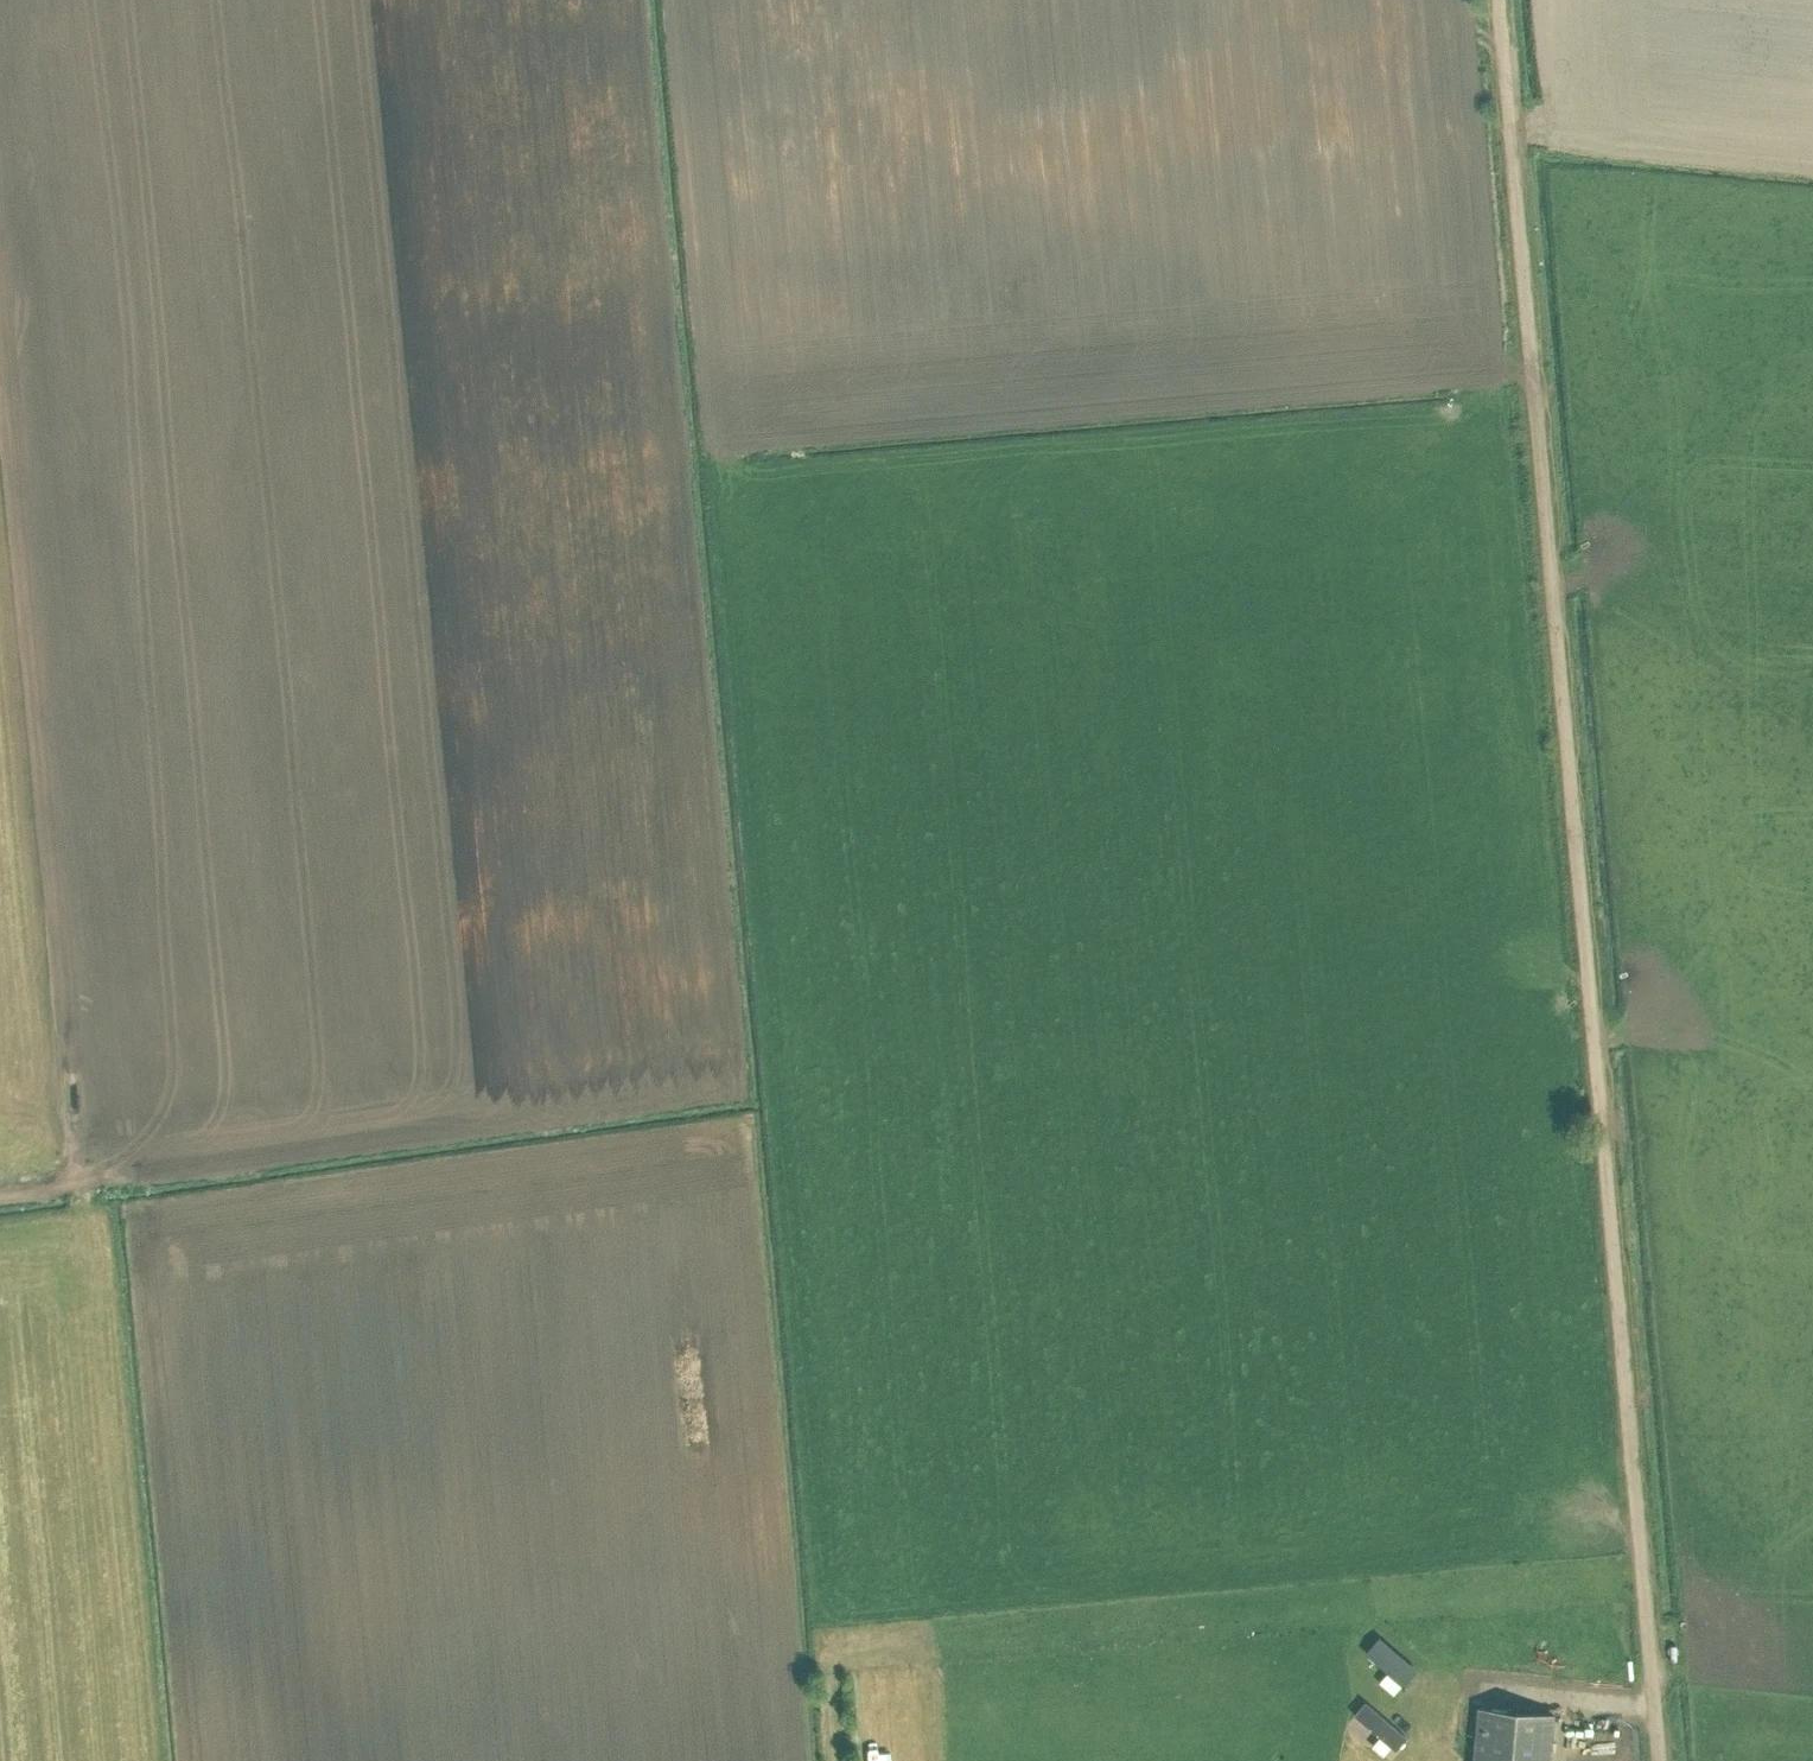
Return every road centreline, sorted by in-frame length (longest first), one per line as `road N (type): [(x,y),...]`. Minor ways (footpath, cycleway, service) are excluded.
road 1 (track): [(1661,1760),(1501,0)]

